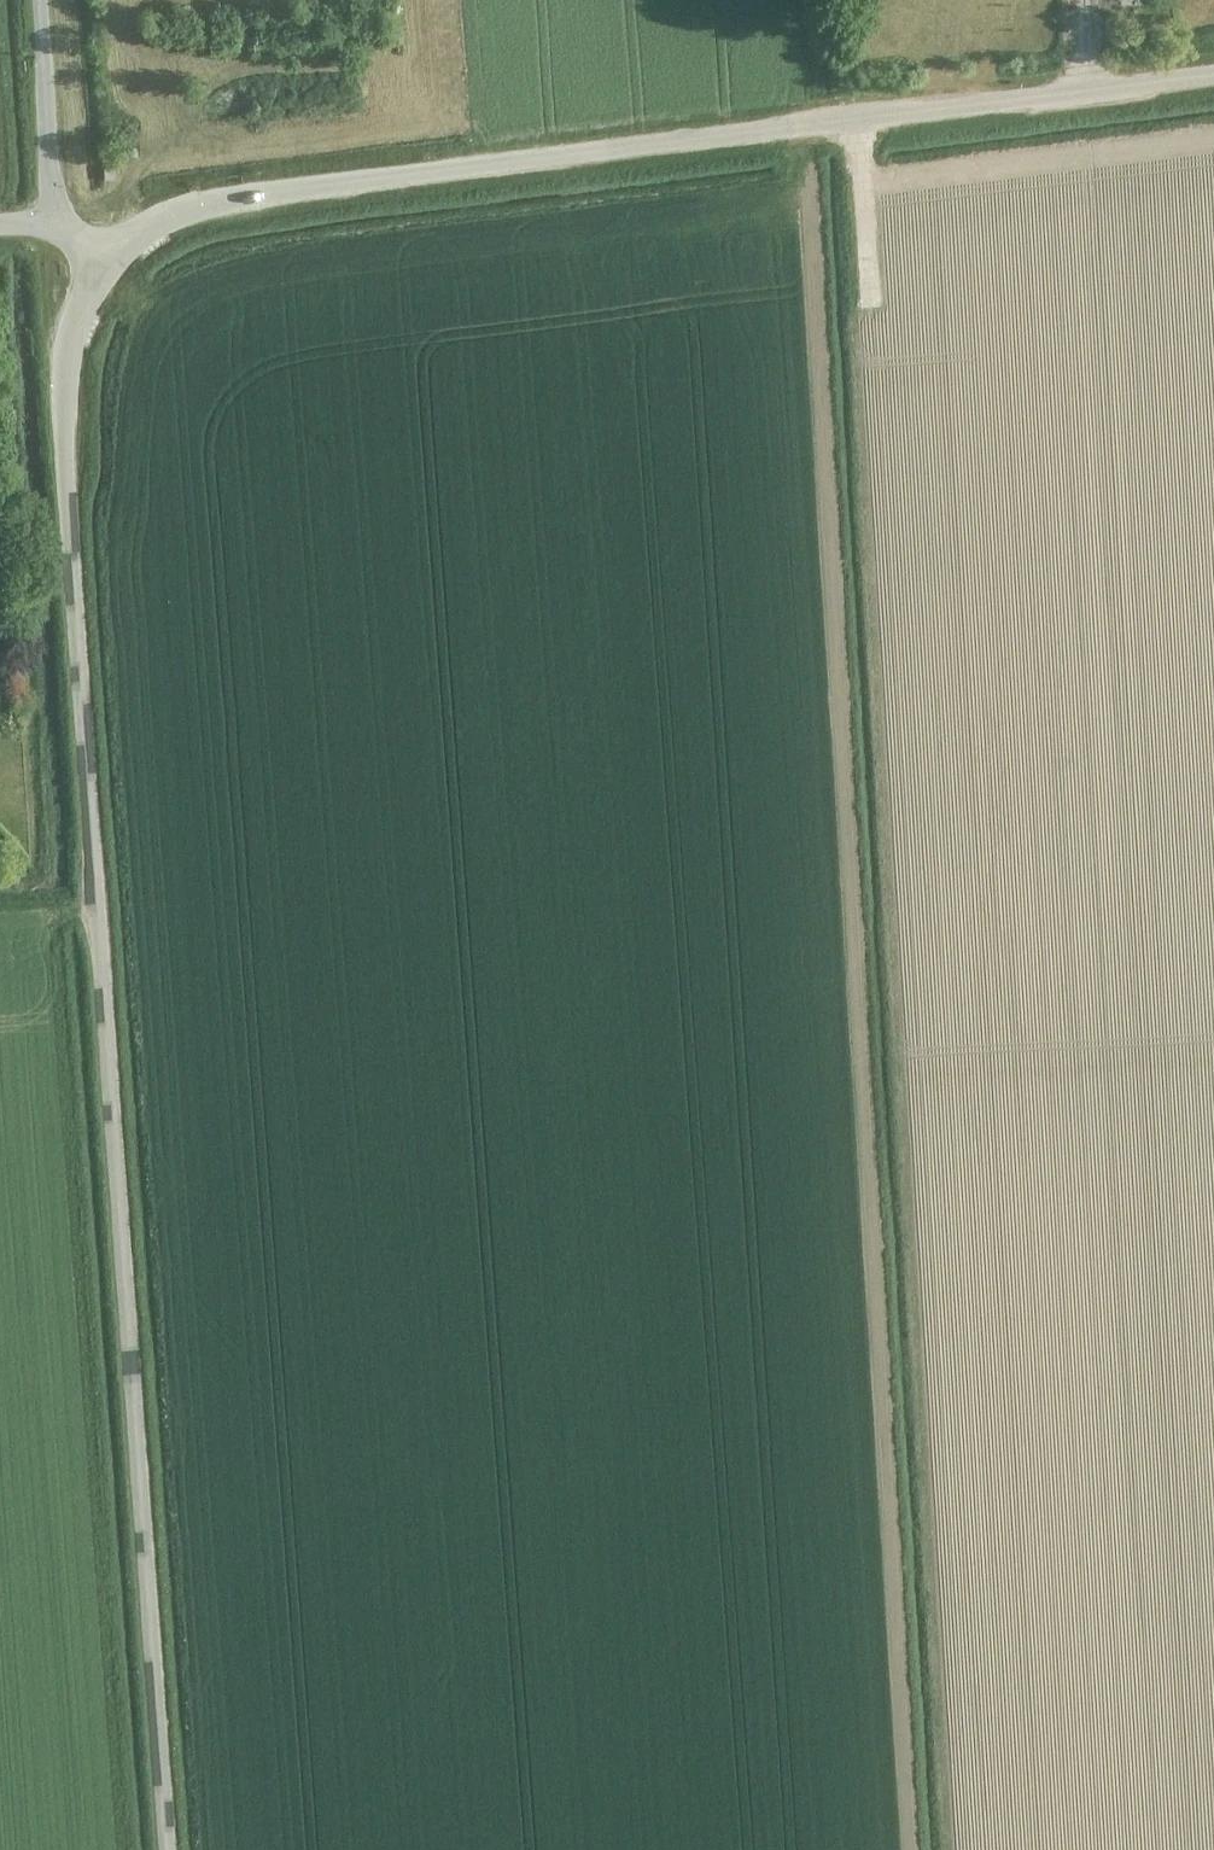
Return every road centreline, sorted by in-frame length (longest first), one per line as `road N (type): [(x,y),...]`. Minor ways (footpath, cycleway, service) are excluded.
road 1 (unclassified): [(163,1849),(58,407),(71,310),(98,261)]
road 2 (unclassified): [(98,261),(159,223),(233,197),(1213,80)]
road 3 (unclassified): [(57,223),(37,0)]

